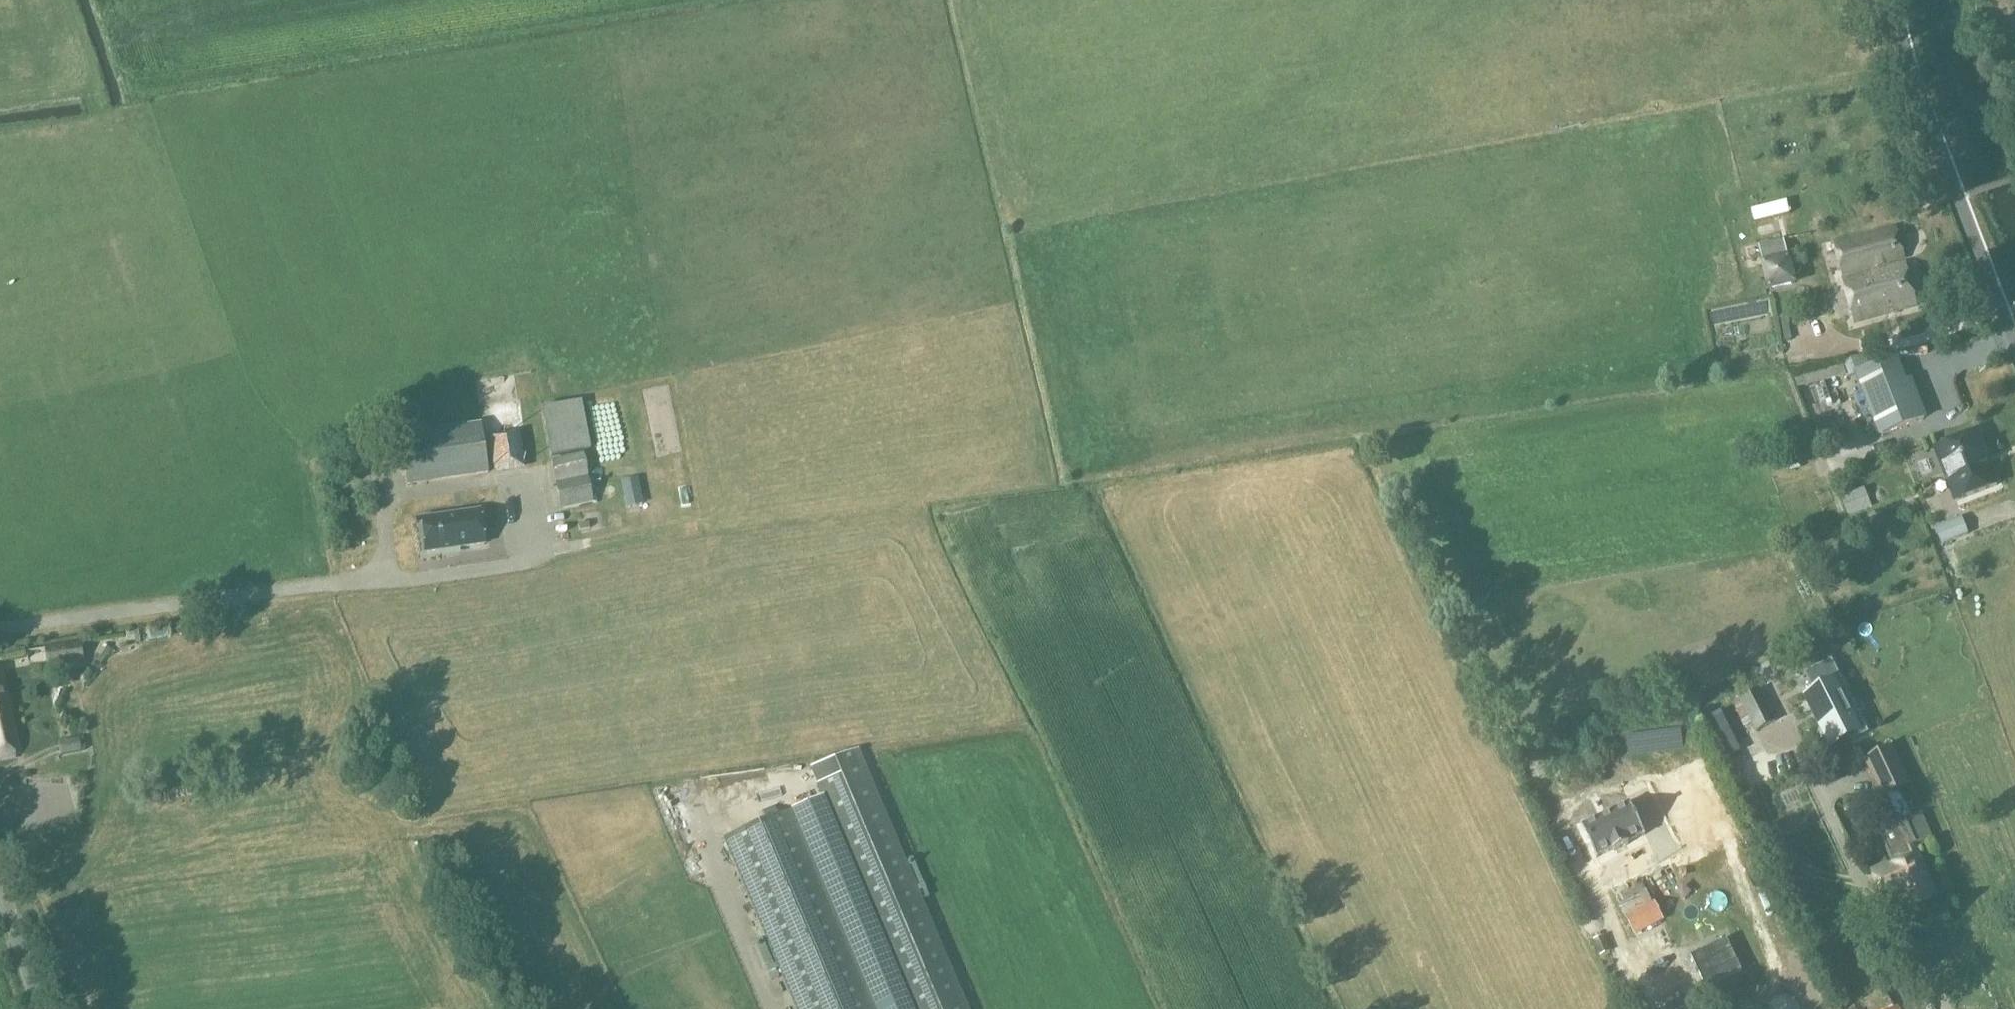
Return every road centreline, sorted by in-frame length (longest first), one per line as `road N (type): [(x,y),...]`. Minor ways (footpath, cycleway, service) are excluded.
road 1 (unclassified): [(2014,351),(1908,69),(1891,0)]
road 2 (unclassified): [(333,585),(0,627)]
road 3 (unclassified): [(39,1008),(0,886)]

